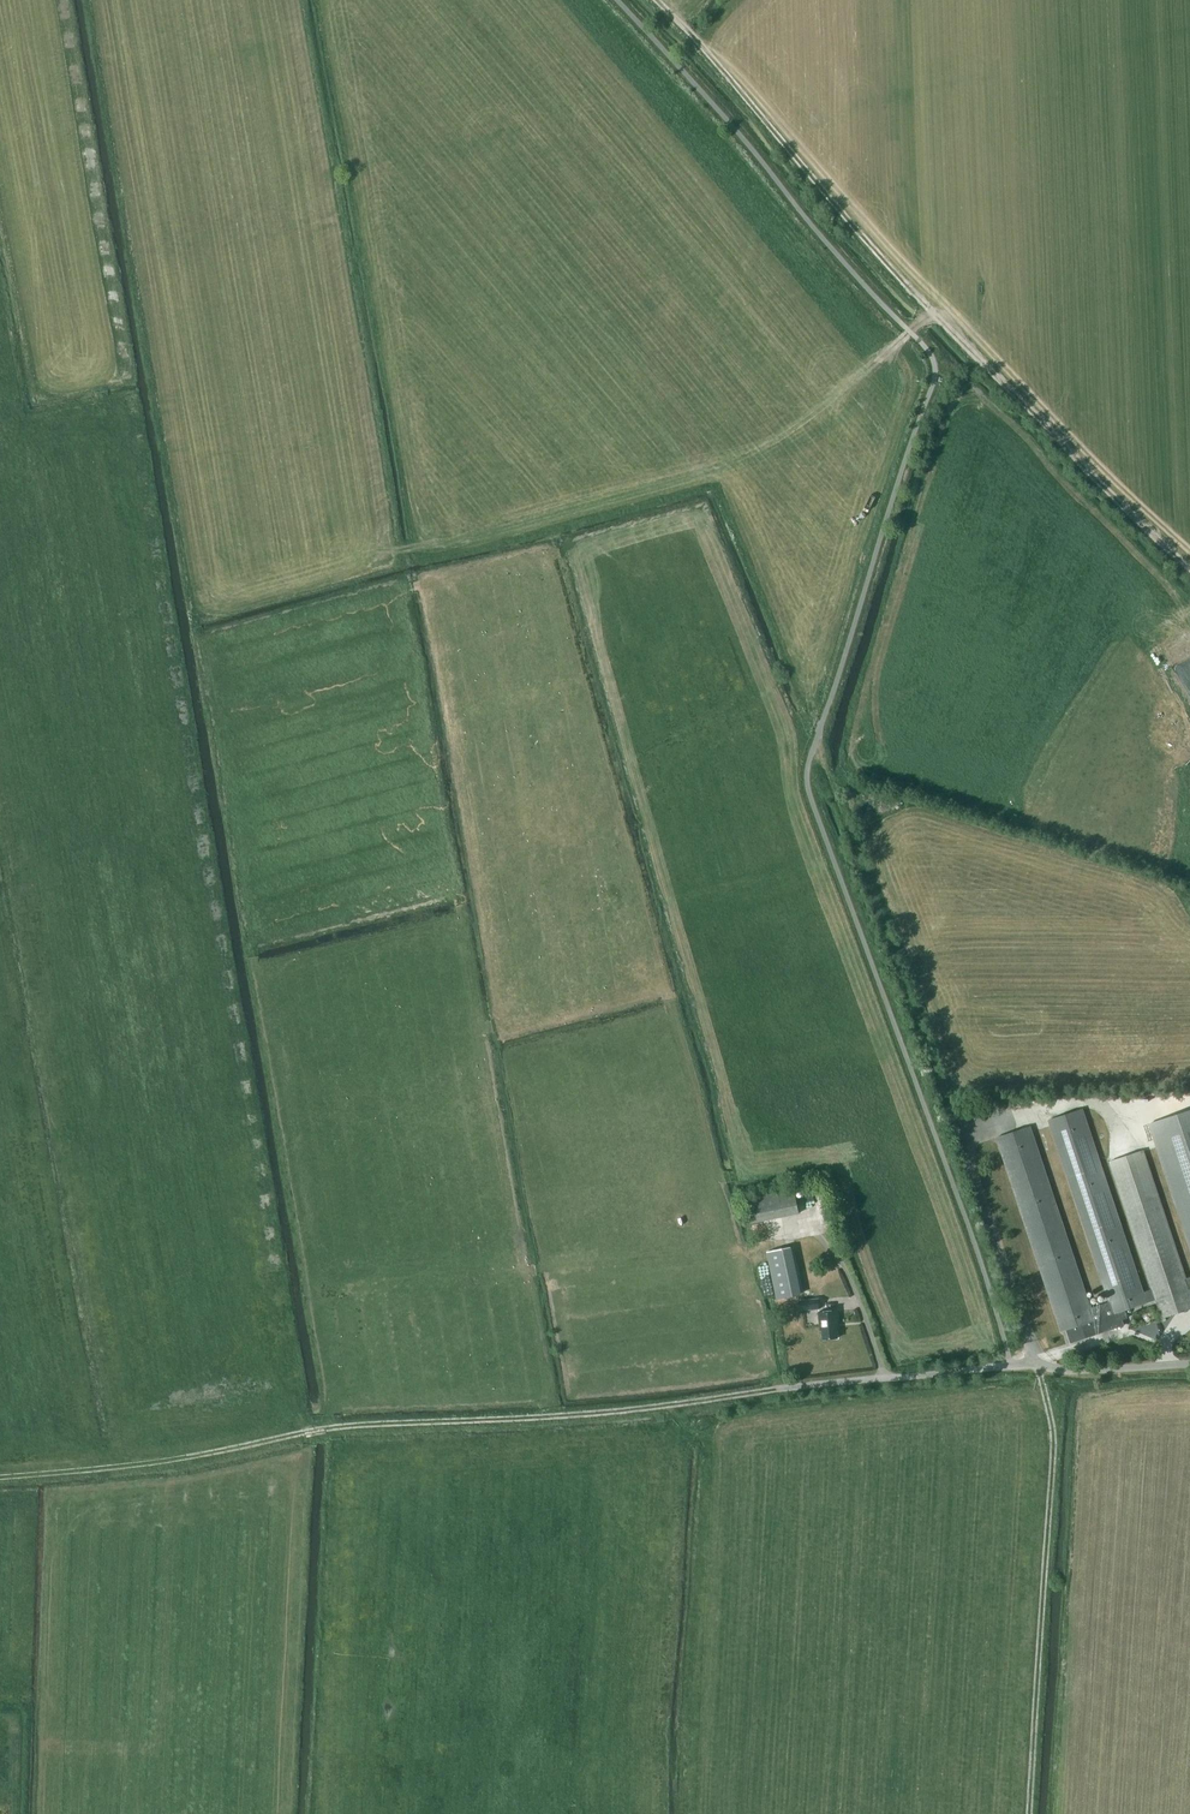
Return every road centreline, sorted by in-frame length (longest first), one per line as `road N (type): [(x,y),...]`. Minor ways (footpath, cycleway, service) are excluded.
road 1 (unclassified): [(780,1388),(1026,1363),(1074,1370),(1189,1363)]

